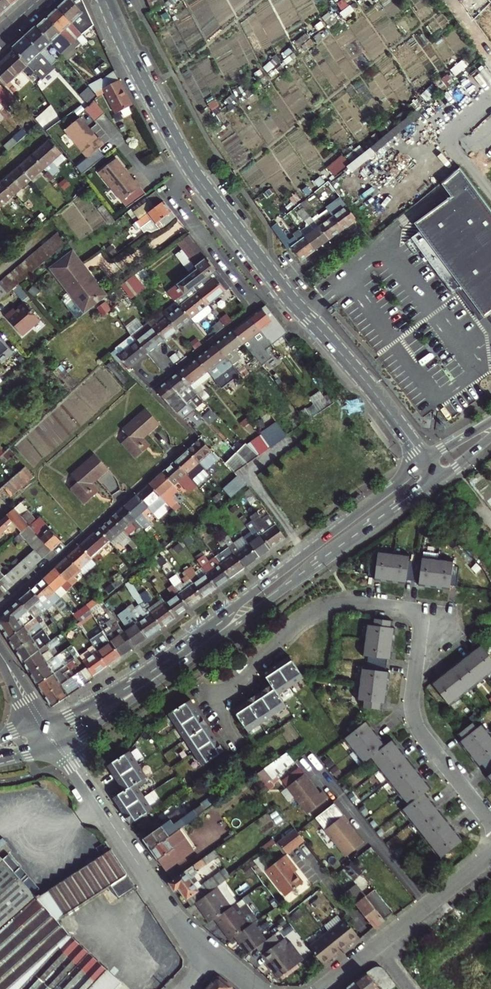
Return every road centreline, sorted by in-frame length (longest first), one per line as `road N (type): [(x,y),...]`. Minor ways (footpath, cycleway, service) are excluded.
road 1 (residential): [(105,0),(189,165),(426,462)]
road 2 (residential): [(490,822),(413,714),(424,612),(326,607),(294,626),(215,703)]
road 3 (tertiary): [(58,743),(97,724),(439,479)]
road 4 (tertiary): [(426,462),(146,670),(45,723)]
road 5 (residential): [(58,743),(172,912),(216,956)]
road 6 (residential): [(376,947),(490,855)]

